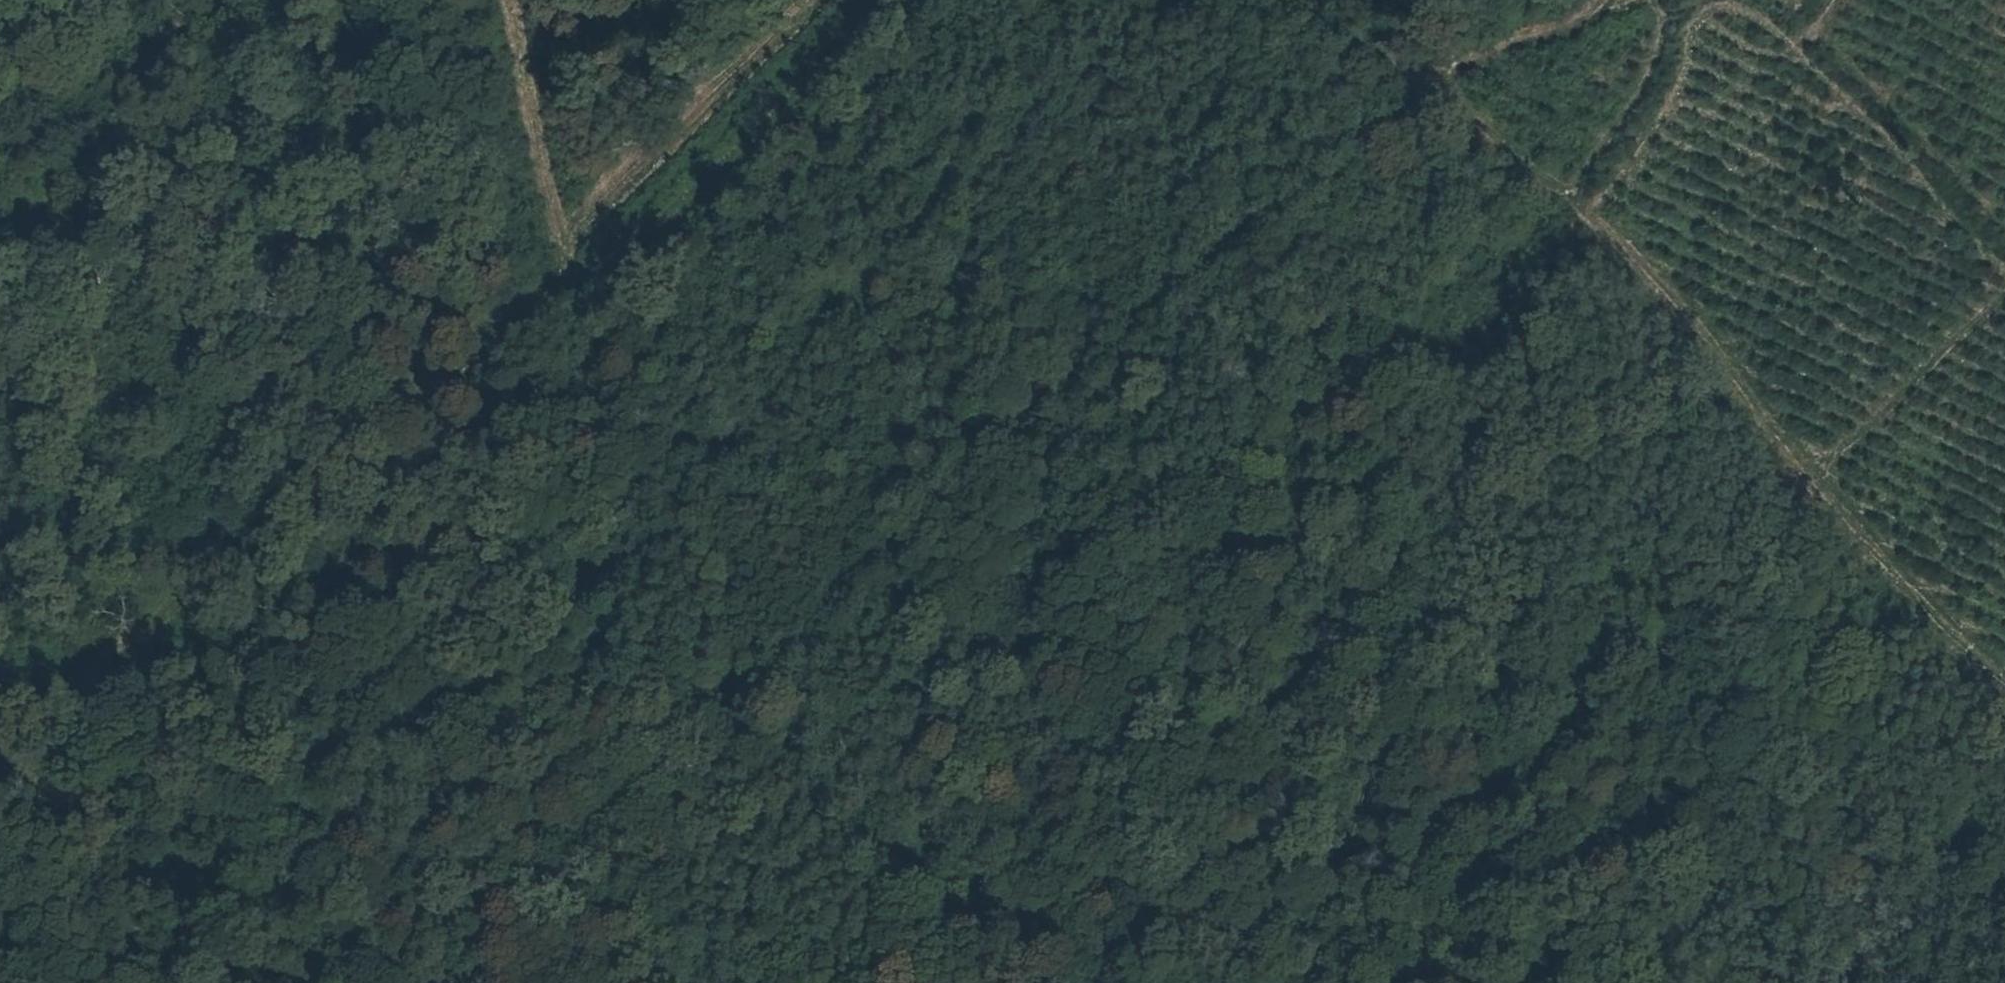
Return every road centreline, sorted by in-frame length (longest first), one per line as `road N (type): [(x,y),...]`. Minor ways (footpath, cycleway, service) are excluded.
road 1 (track): [(811,0),(0,790)]
road 2 (track): [(257,982),(0,738)]

